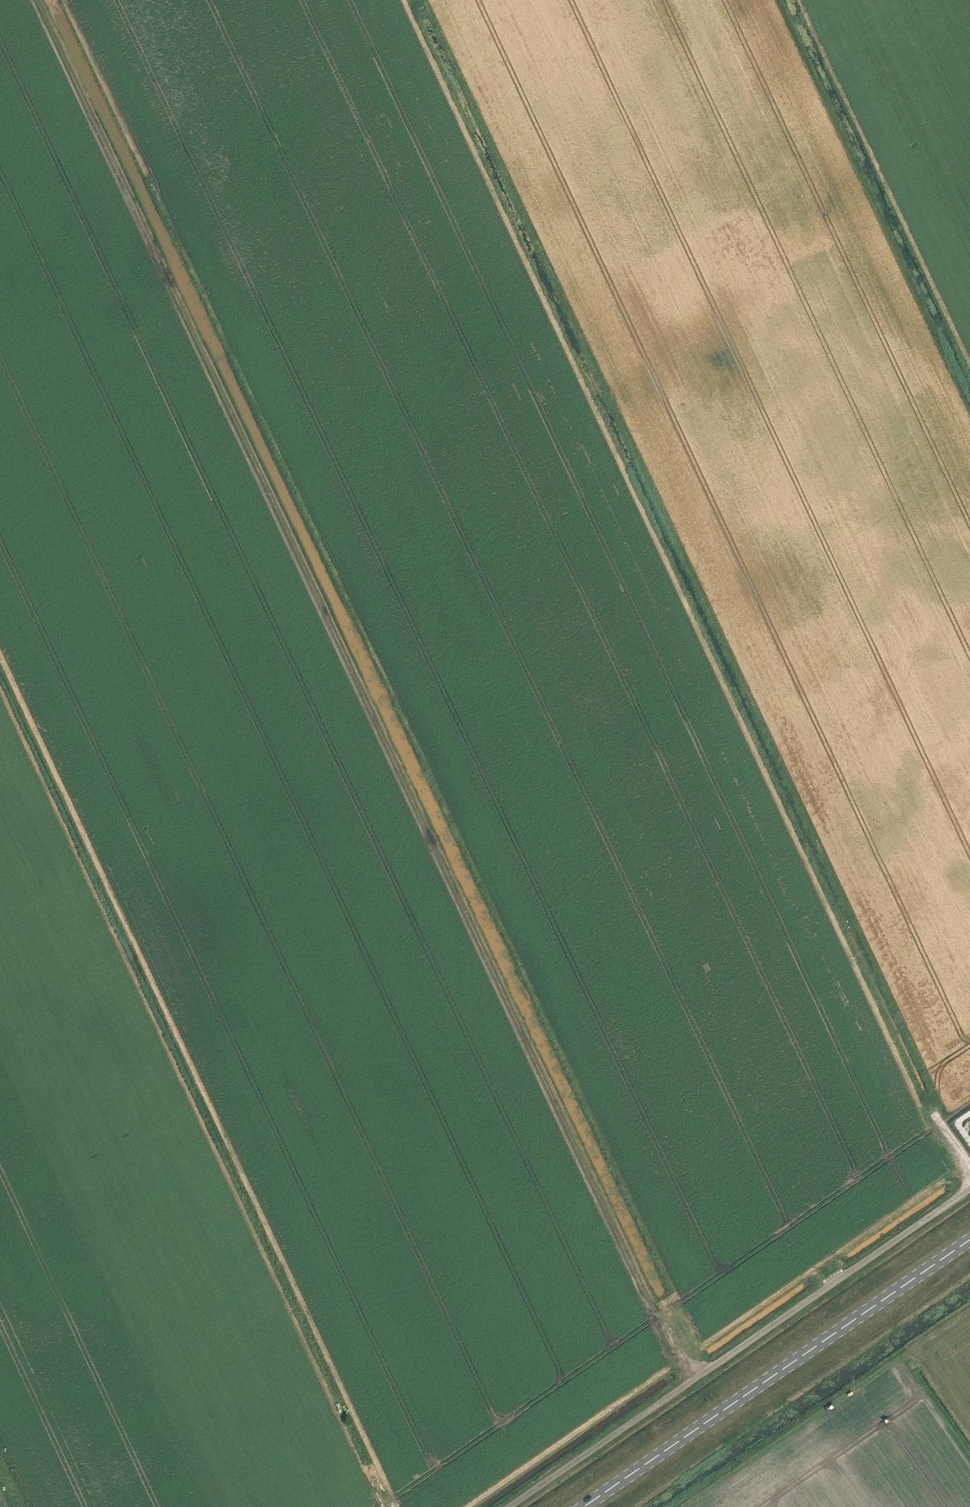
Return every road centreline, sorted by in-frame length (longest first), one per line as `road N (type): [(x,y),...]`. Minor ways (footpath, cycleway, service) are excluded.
road 1 (unclassified): [(509,1506),(969,1189)]
road 2 (primary): [(584,1506),(969,1240)]

